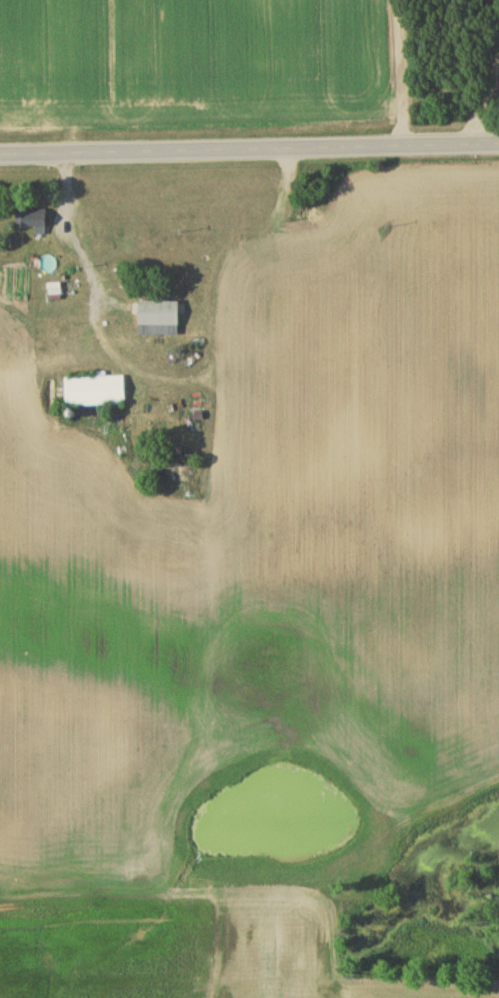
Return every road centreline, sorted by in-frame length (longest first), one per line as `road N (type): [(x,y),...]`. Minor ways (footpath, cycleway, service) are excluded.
road 1 (residential): [(498,143),(0,155)]

